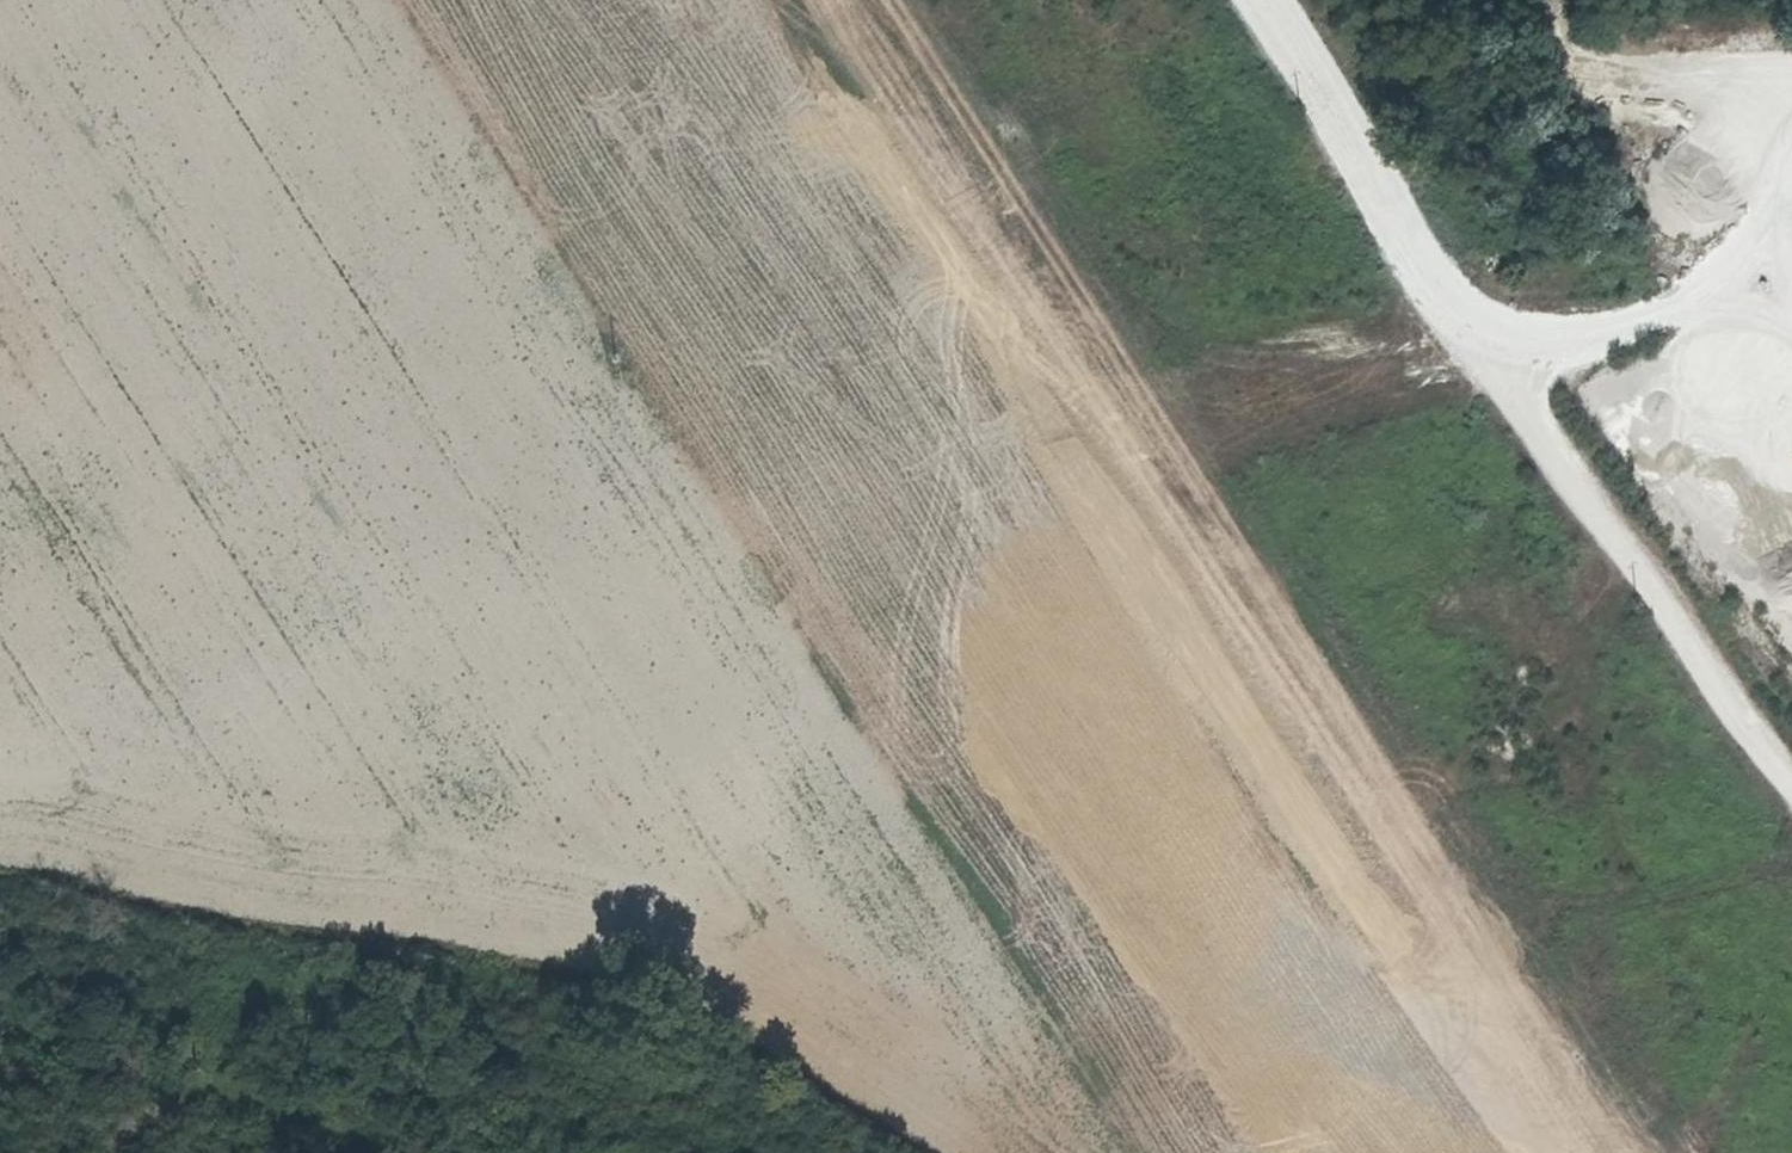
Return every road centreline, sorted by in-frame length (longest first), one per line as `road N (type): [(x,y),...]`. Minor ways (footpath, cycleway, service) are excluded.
road 1 (track): [(1260,0),(1690,649),(1791,788)]
road 2 (track): [(403,1152),(321,1125),(148,1095),(0,1036)]

